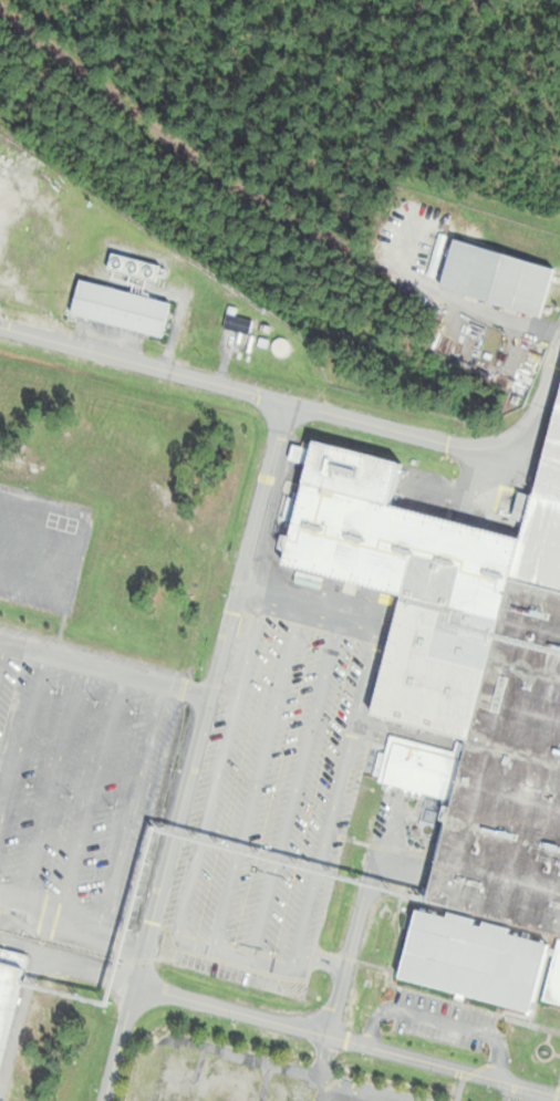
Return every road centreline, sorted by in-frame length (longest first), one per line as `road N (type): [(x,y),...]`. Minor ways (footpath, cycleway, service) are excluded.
road 1 (residential): [(0,10),(246,195),(429,290),(559,333)]
road 2 (residential): [(559,351),(523,423),(496,438),(454,443),(0,327)]
road 3 (residential): [(133,987),(287,402)]
road 4 (residential): [(559,1098),(133,987)]

